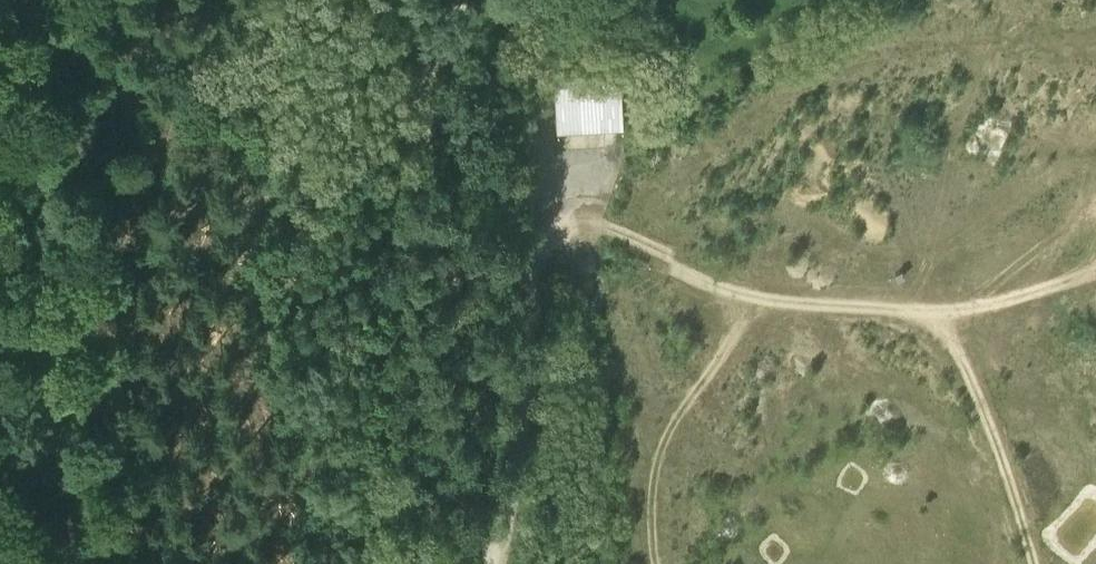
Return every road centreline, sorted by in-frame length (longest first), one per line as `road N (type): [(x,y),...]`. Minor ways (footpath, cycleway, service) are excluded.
road 1 (track): [(1062,563),(984,323),(939,261),(732,228),(588,160),(559,159)]
road 2 (track): [(105,0),(100,319),(113,563)]
road 3 (track): [(483,495),(470,477),(461,335),(414,67),(415,0)]
road 4 (track): [(764,233),(681,365),(670,397),(665,484),(688,563)]

